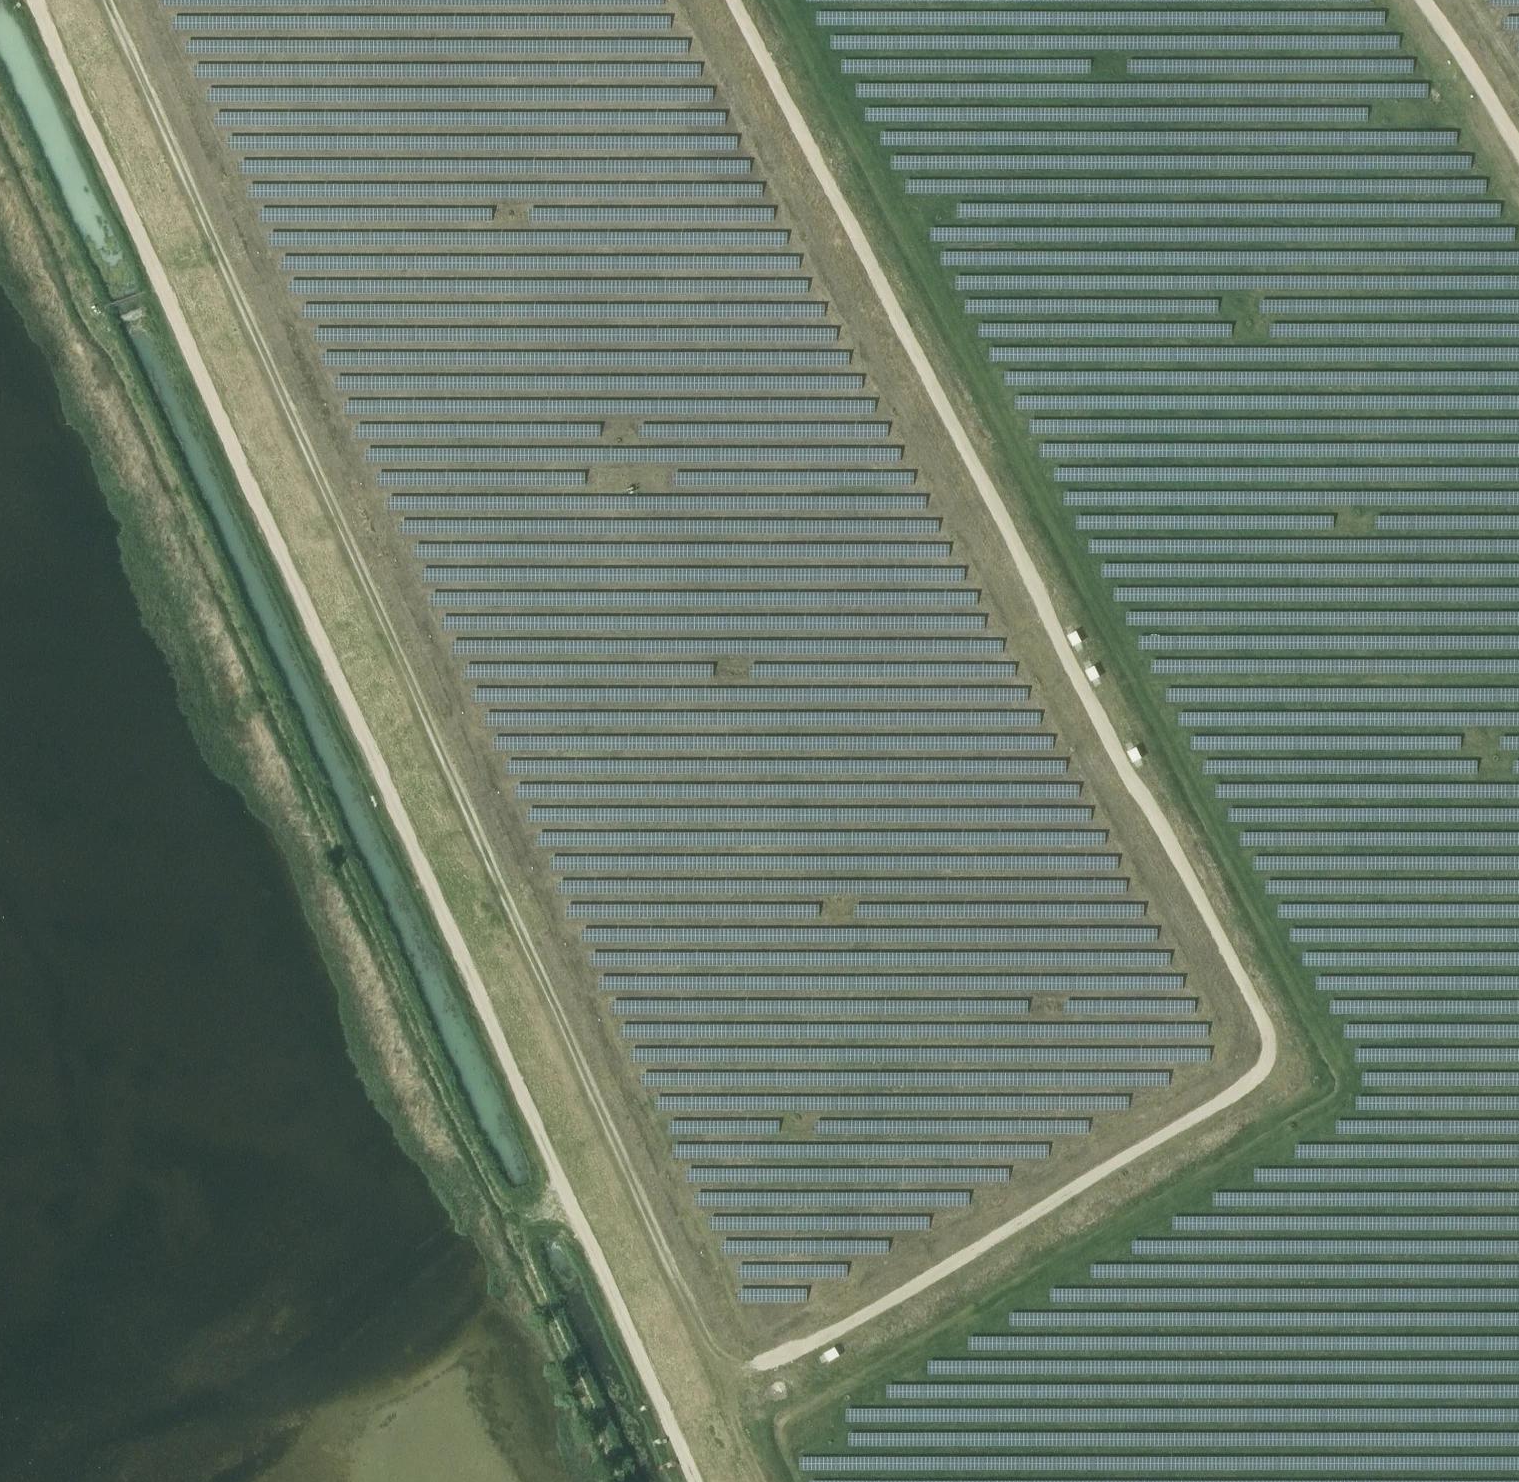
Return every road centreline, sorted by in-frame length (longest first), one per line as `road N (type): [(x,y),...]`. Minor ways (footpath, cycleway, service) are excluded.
road 1 (track): [(689,1481),(36,0)]
road 2 (track): [(1518,154),(1425,0)]

